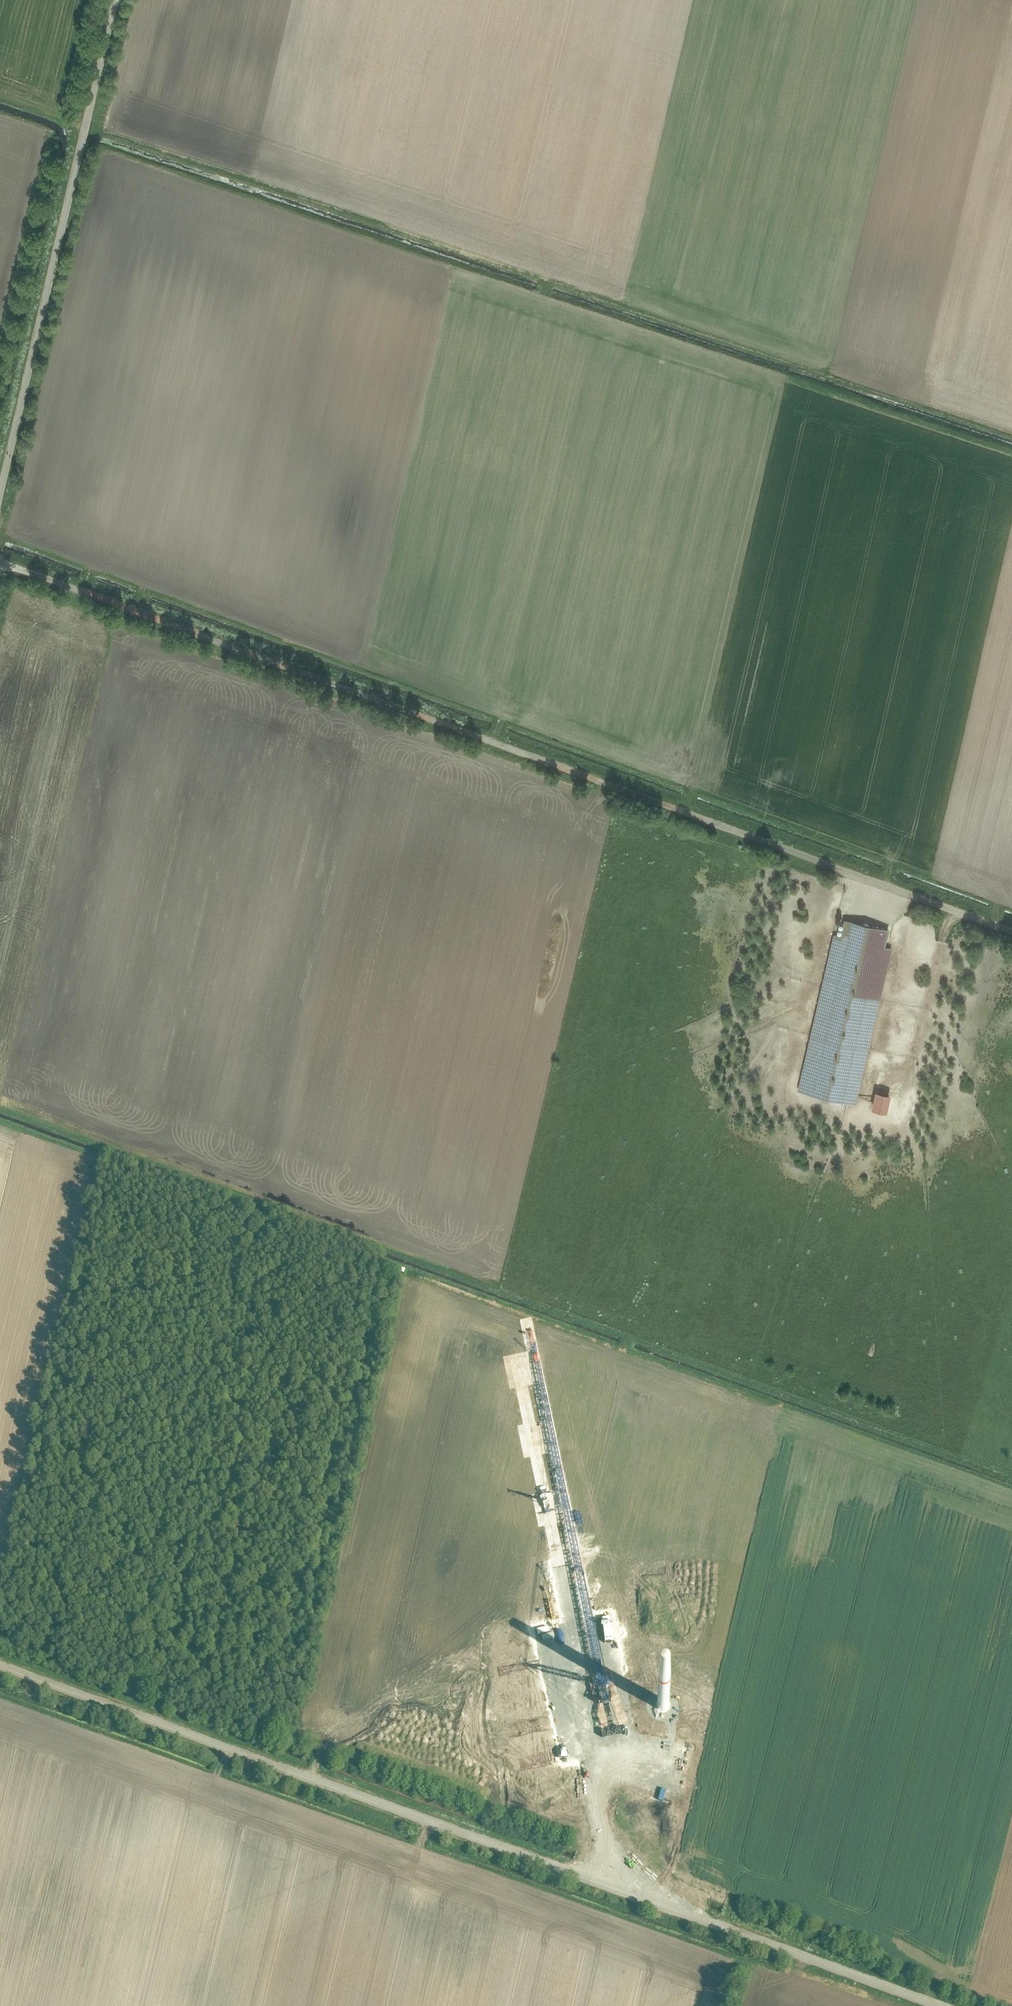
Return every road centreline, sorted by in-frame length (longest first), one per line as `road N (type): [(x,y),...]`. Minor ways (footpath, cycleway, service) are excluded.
road 1 (unclassified): [(0,564),(1011,934)]
road 2 (unclassified): [(0,1667),(931,2005)]
road 3 (unclassified): [(0,491),(114,0)]

